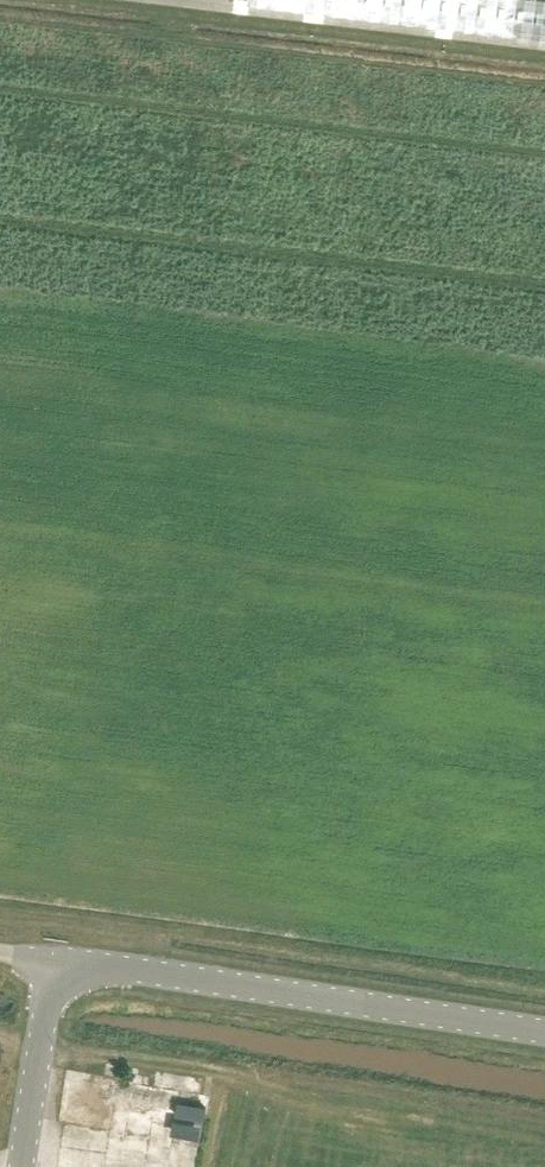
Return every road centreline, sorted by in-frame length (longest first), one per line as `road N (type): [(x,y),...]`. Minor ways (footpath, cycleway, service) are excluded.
road 1 (unclassified): [(55,961),(544,1030)]
road 2 (residential): [(23,1166),(55,961)]

